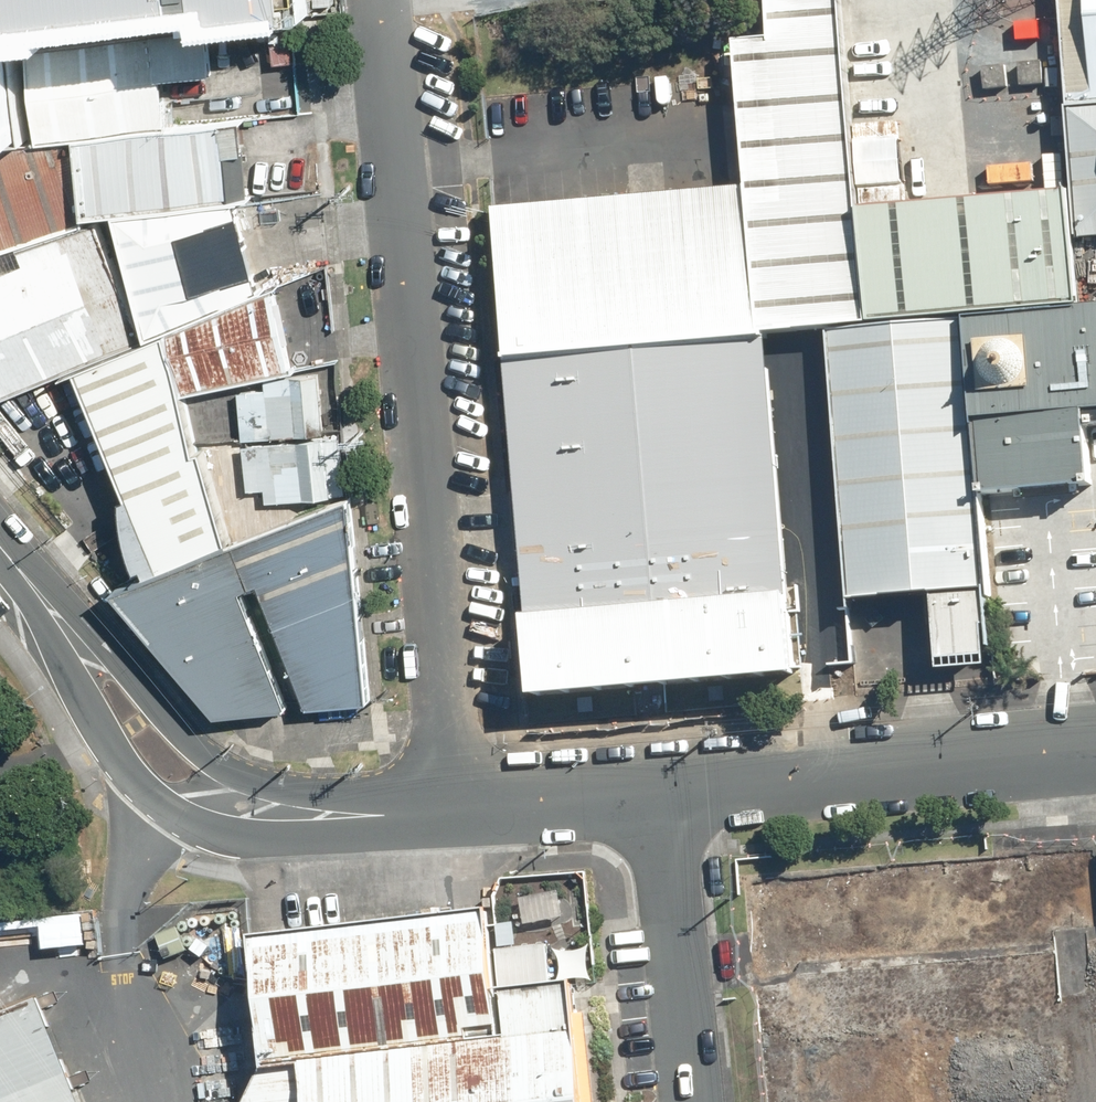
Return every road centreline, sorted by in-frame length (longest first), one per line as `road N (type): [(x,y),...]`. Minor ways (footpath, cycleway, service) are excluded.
road 1 (residential): [(377,0),(453,807)]
road 2 (secondary): [(1095,753),(650,793)]
road 3 (secondary): [(291,815),(206,816),(140,783),(105,741),(55,613)]
road 4 (secondary): [(55,613),(237,790),(291,815)]
road 5 (residential): [(685,1101),(650,793)]
road 6 (secondary): [(650,793),(453,807)]
road 7 (secondary): [(453,807),(291,815)]

